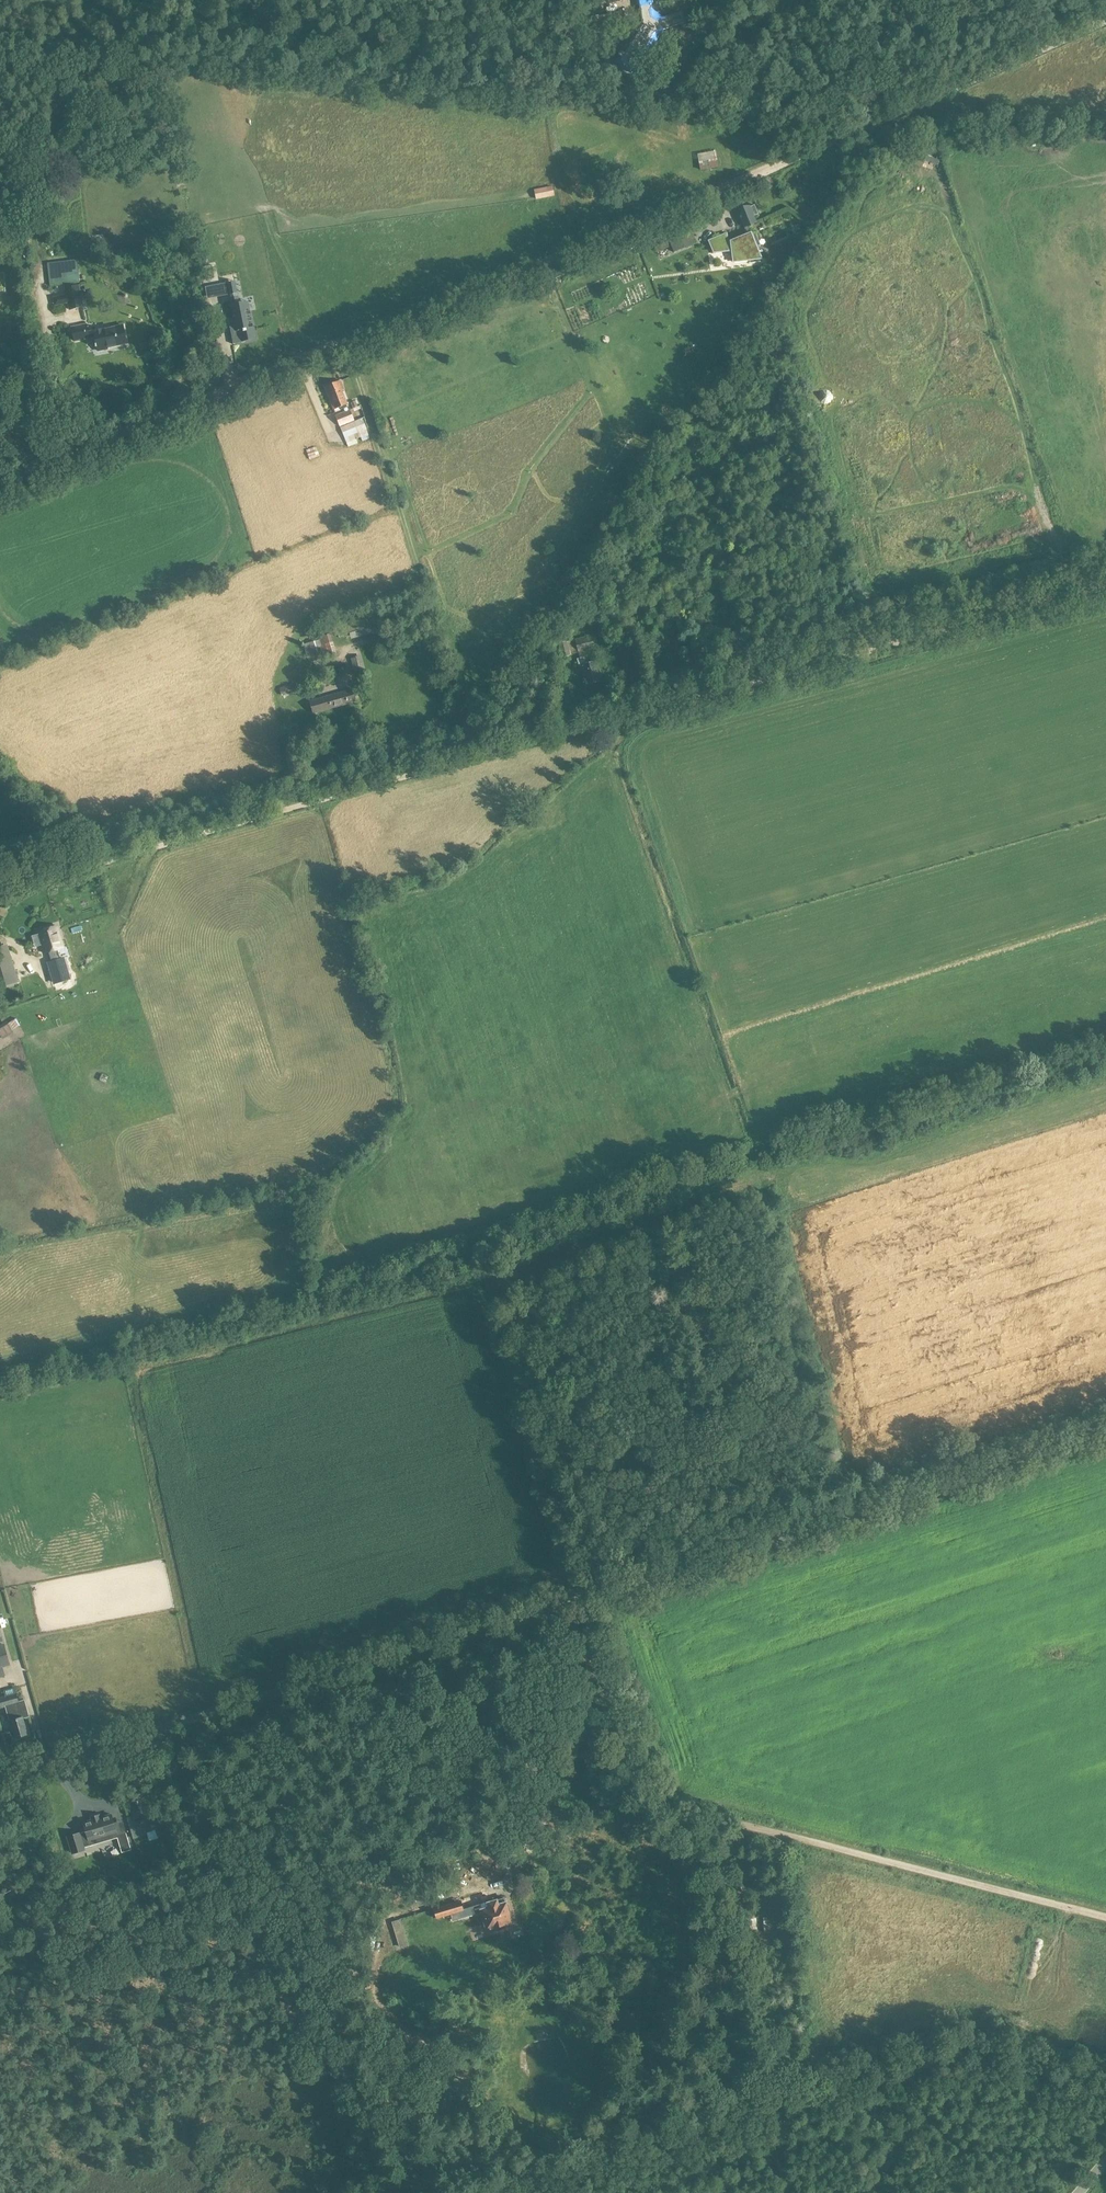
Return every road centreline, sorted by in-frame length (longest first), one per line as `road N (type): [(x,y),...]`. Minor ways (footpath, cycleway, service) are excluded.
road 1 (unclassified): [(0,478),(750,175),(1105,17)]
road 2 (tertiary): [(0,1776),(562,1605),(1105,1427)]
road 3 (track): [(1105,584),(0,895)]
road 4 (track): [(562,1605),(647,1789),(666,1806),(1105,1917)]

